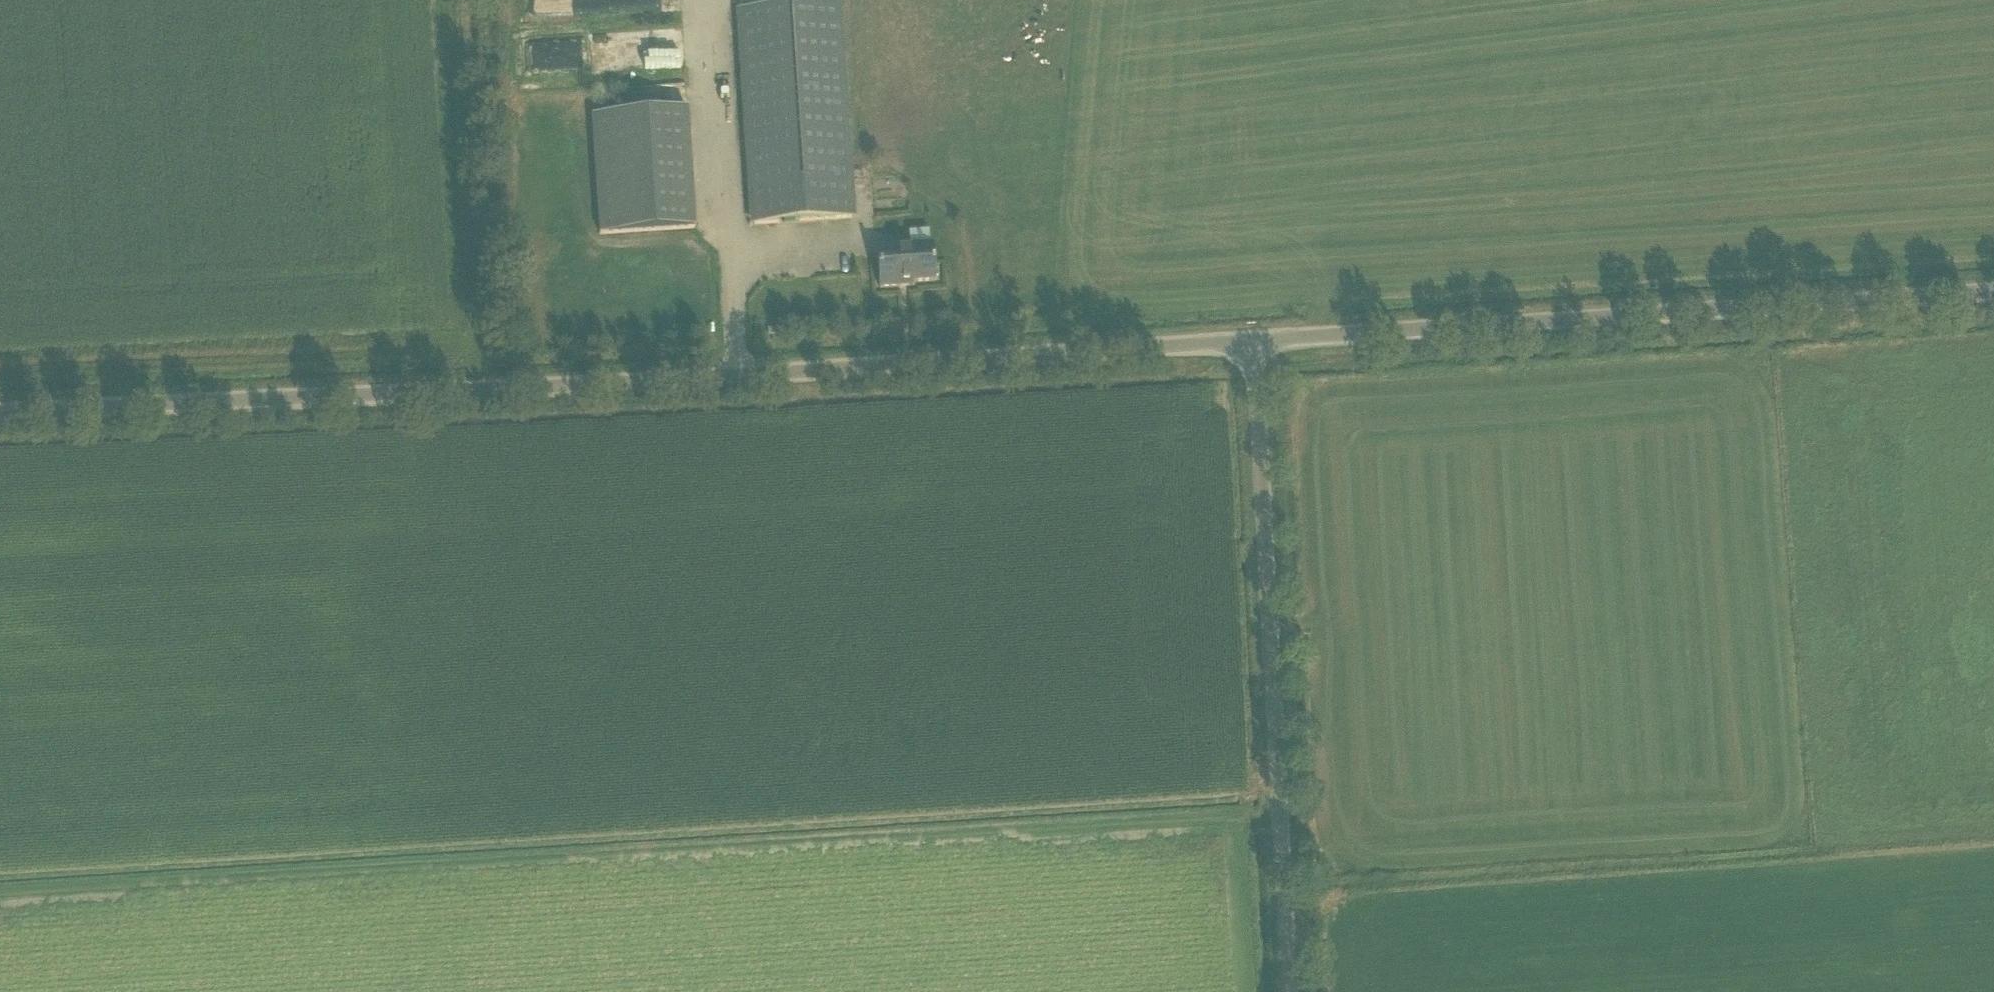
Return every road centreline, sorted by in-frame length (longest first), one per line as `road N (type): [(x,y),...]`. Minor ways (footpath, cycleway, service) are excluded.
road 1 (unclassified): [(1249,335),(0,412)]
road 2 (unclassified): [(1249,335),(1993,289)]
road 3 (unclassified): [(1286,991),(1249,335)]

